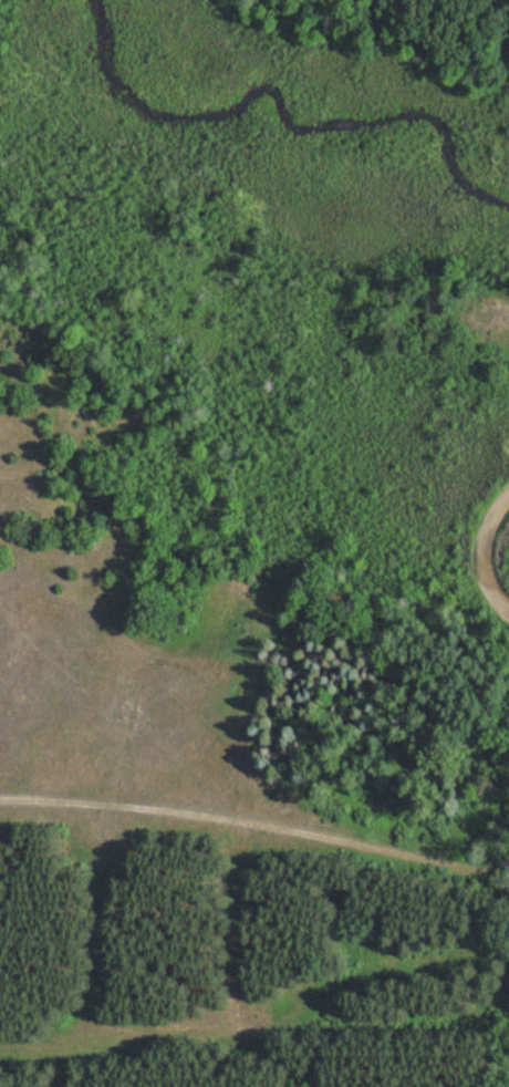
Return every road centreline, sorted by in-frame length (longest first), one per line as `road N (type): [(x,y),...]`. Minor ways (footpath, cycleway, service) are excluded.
road 1 (track): [(508,891),(326,848),(0,818)]
road 2 (residential): [(508,613),(482,569),(481,538),(491,509),(508,494)]

